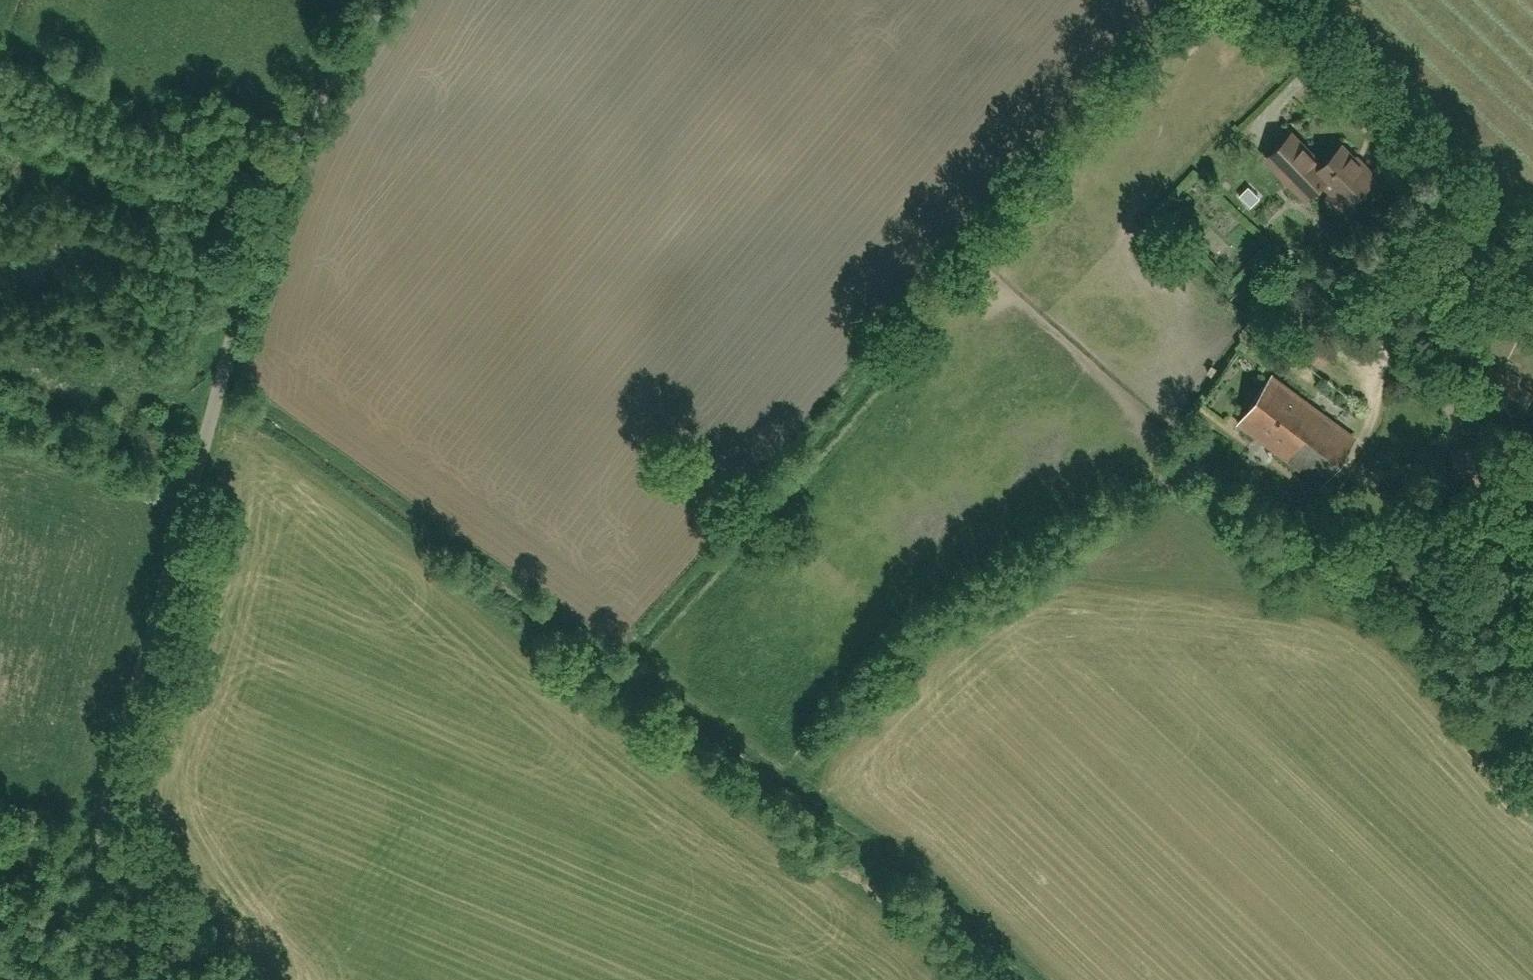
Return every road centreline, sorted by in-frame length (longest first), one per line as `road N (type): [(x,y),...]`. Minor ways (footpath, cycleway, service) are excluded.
road 1 (residential): [(386,0),(303,133),(258,245),(103,811),(102,979)]
road 2 (track): [(1360,451),(1380,417),(1402,306),(1473,204)]
road 3 (residential): [(1276,0),(1448,170)]

